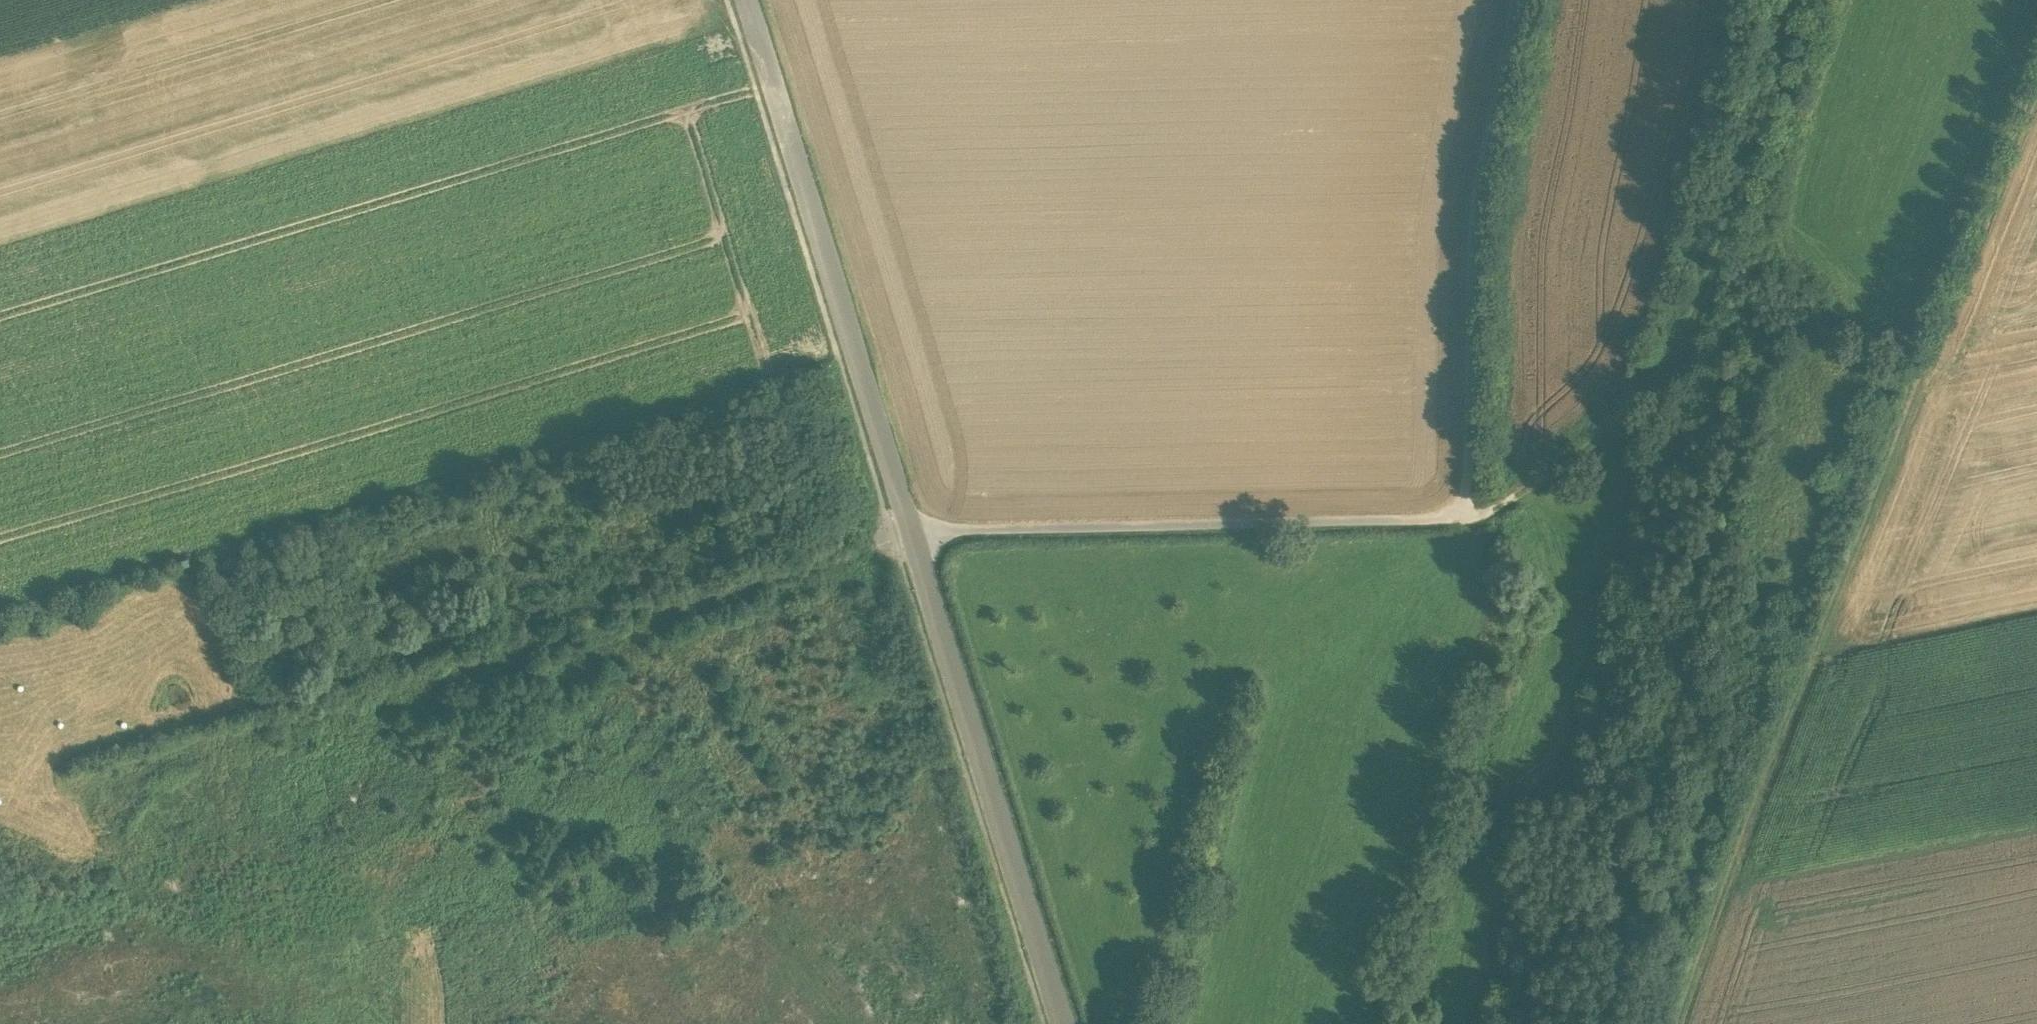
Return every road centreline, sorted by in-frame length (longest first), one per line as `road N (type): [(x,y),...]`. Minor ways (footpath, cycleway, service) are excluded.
road 1 (tertiary): [(1064,1023),(748,0)]
road 2 (track): [(1678,1023),(1763,785),(2036,90)]
road 3 (track): [(1796,0),(1699,308),(1670,363),(1645,398),(1586,451),(1467,515)]
road 4 (track): [(1467,515),(911,533)]
road 5 (track): [(1514,0),(1468,255),(1467,515)]

